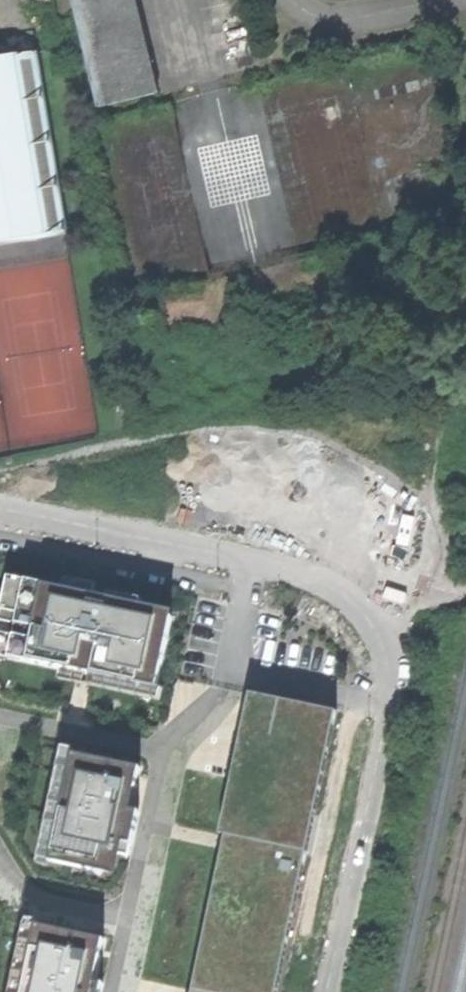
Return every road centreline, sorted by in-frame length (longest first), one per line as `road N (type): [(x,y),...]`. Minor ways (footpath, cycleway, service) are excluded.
road 1 (residential): [(364,613),(417,589),(420,558),(415,537),(378,492),(326,449),(250,429),(0,470)]
road 2 (unclassified): [(326,991),(389,697),(381,646),(364,613)]
road 3 (residential): [(0,507),(304,575),(334,587),(364,613)]

